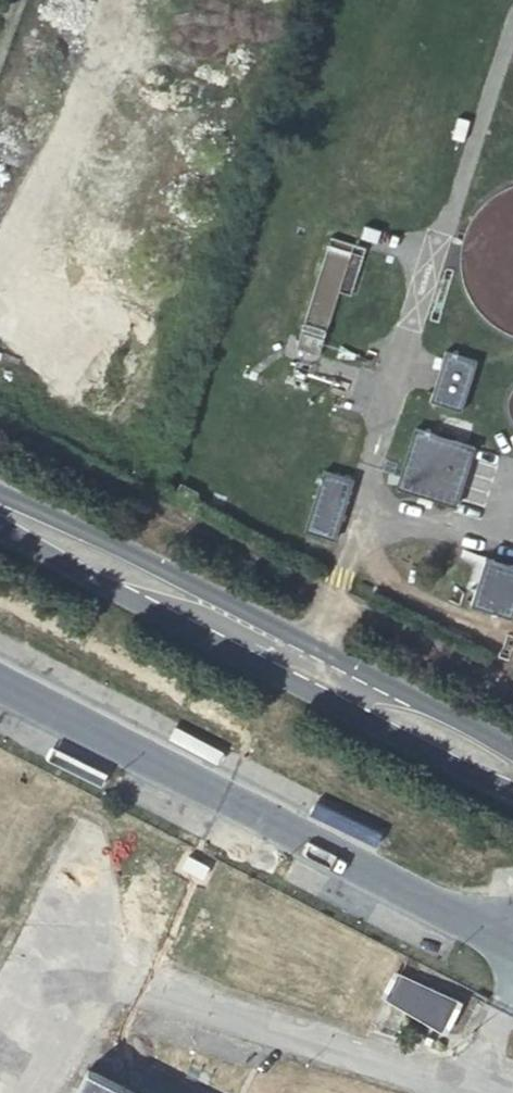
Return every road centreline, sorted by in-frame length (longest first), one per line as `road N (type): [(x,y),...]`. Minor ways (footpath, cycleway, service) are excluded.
road 1 (secondary): [(512,769),(0,500)]
road 2 (unclassified): [(0,680),(512,947)]

